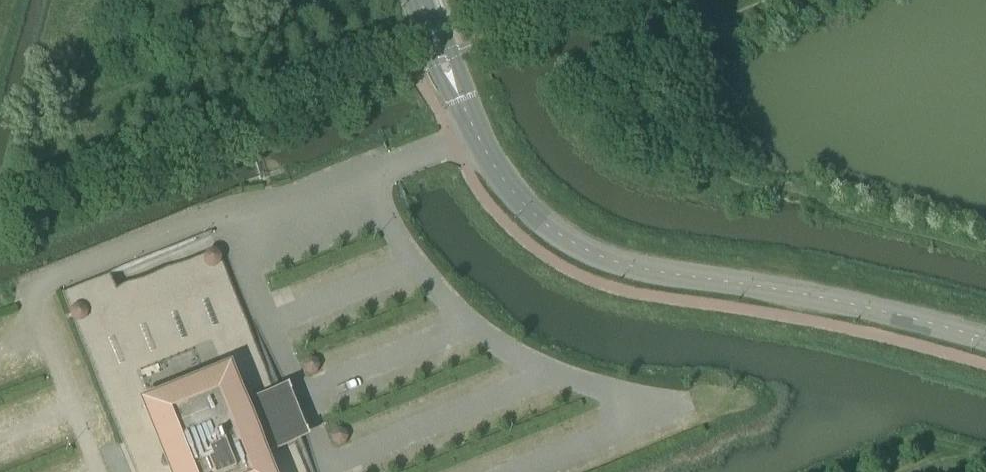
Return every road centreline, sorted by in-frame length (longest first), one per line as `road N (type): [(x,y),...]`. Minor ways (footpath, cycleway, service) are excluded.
road 1 (unclassified): [(985,339),(868,308),(639,268),(577,245),(529,209),(491,162),(419,0)]

